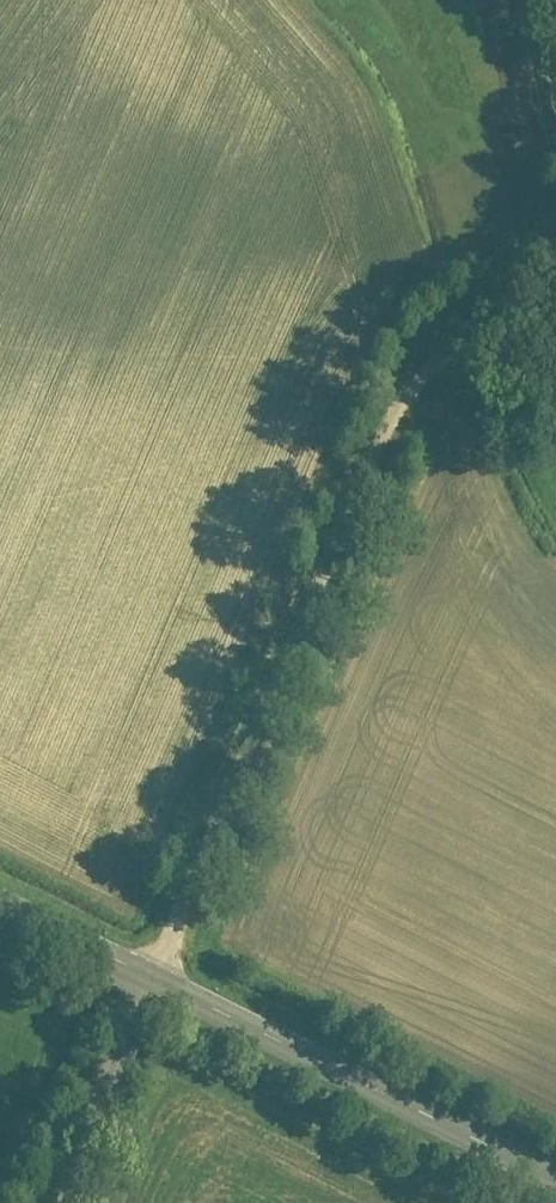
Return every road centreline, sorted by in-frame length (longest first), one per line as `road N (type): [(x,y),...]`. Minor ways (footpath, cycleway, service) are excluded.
road 1 (unclassified): [(153,984),(422,362),(555,243)]
road 2 (secondary): [(555,1186),(153,984)]
road 3 (unclassified): [(63,1202),(153,984)]
road 4 (secondary): [(153,984),(0,909)]

